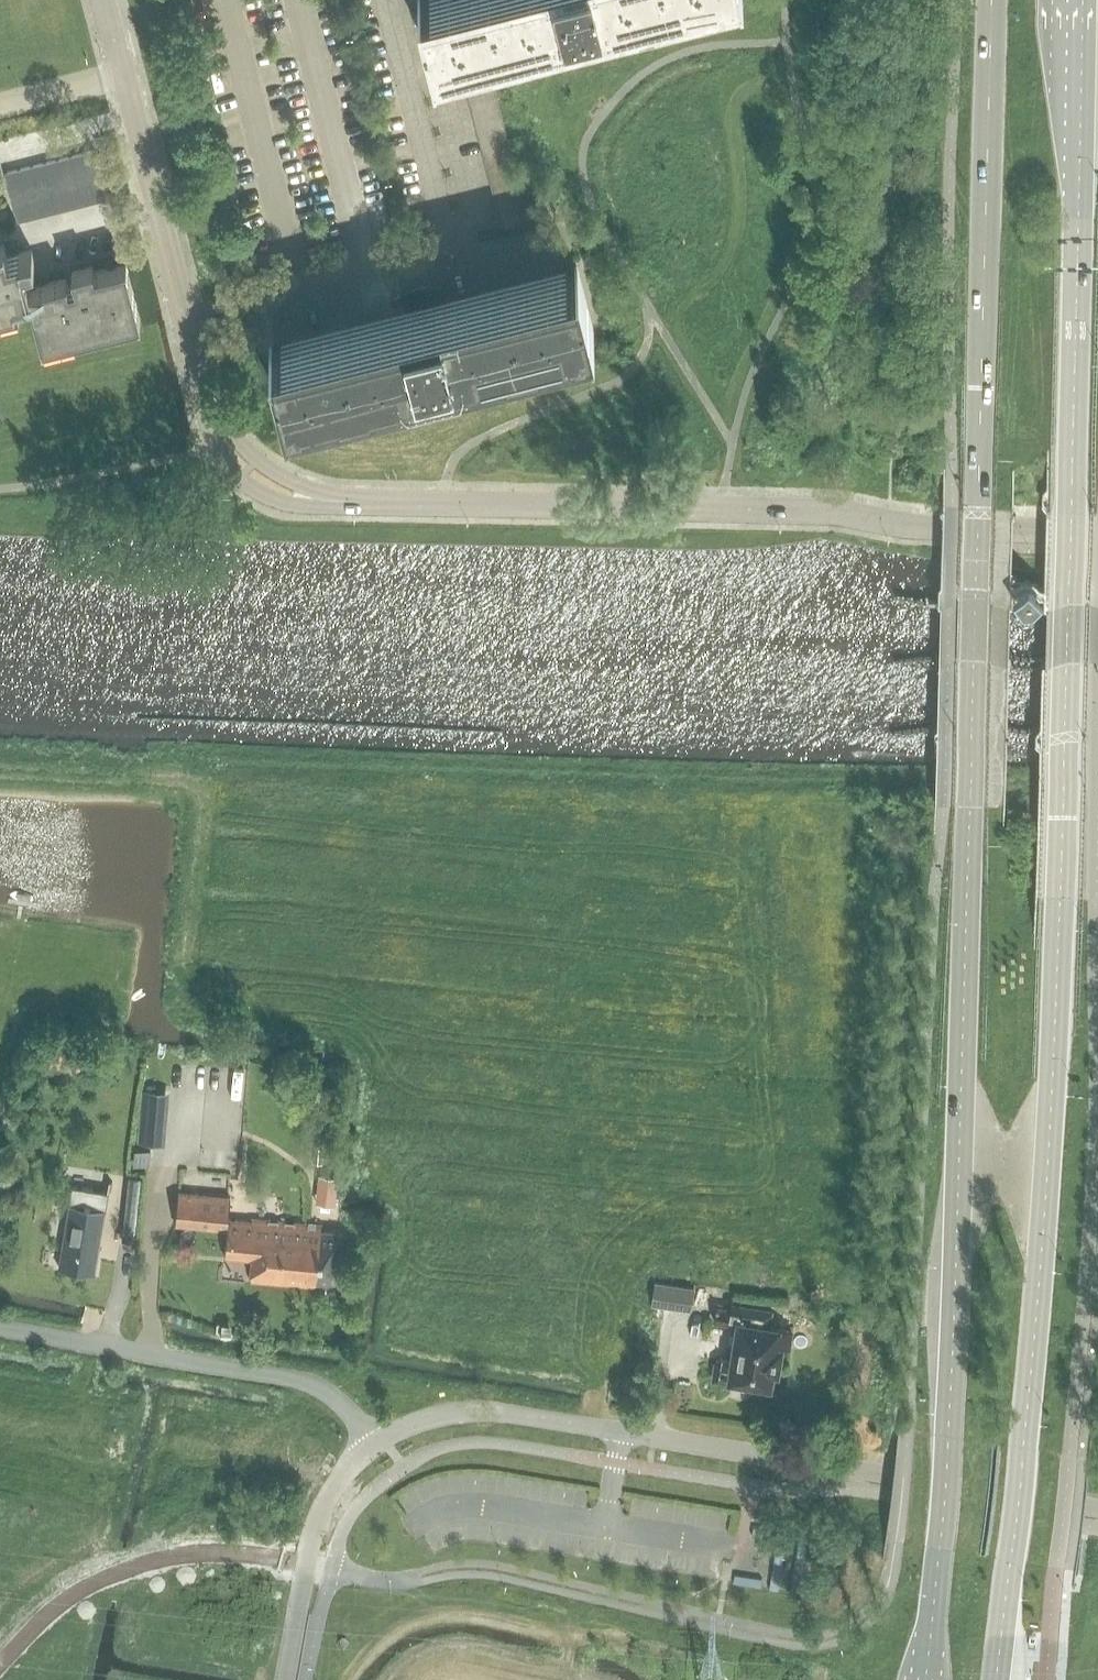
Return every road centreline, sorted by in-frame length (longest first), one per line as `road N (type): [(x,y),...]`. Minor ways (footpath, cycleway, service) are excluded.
road 1 (primary): [(995,1679),(1023,1446),(1061,893),(1080,193),(1069,0)]
road 2 (primary): [(991,0),(948,1434),(925,1679)]
road 3 (unclassified): [(348,502),(825,512),(909,526),(1097,533)]
road 4 (unclassified): [(1097,1510),(476,1412),(424,1422),(376,1446)]
road 5 (residential): [(450,246),(298,285),(227,0)]
road 6 (unclassified): [(105,0),(207,398)]
road 7 (unclassified): [(376,1446),(321,1389),(284,1377),(0,1329)]
road 8 (unclassified): [(376,1446),(320,1517),(286,1679)]
road 9 (unclassified): [(207,398),(216,449),(251,487),(304,507),(348,502)]
road 10 (unclassified): [(348,502),(257,460),(207,398)]

